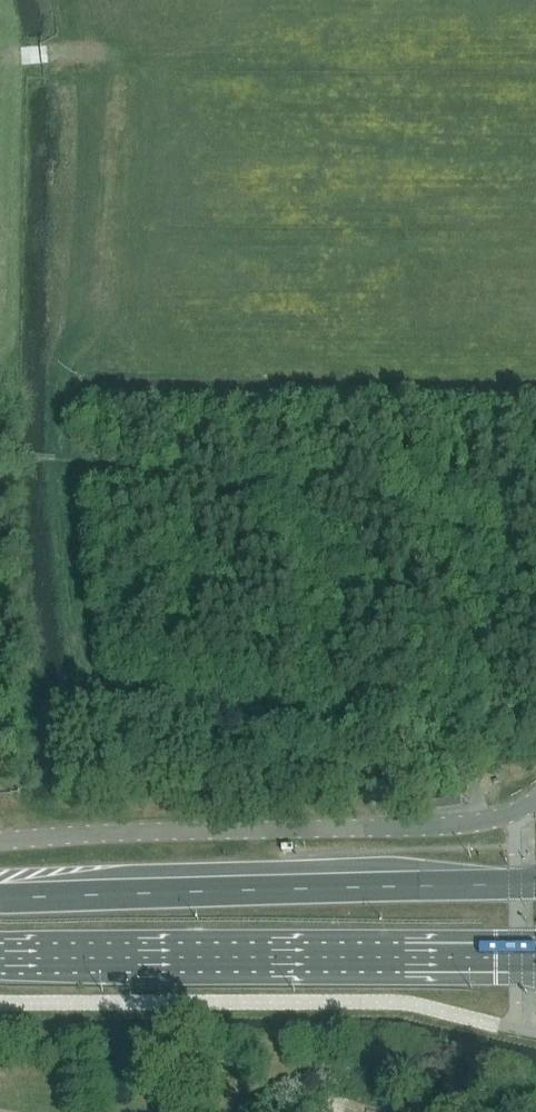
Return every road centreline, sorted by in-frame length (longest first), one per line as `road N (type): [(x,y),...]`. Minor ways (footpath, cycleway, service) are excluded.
road 1 (unclassified): [(0,841),(459,825),(535,802)]
road 2 (trunk): [(535,884),(0,901)]
road 3 (trunk): [(0,961),(535,958)]

